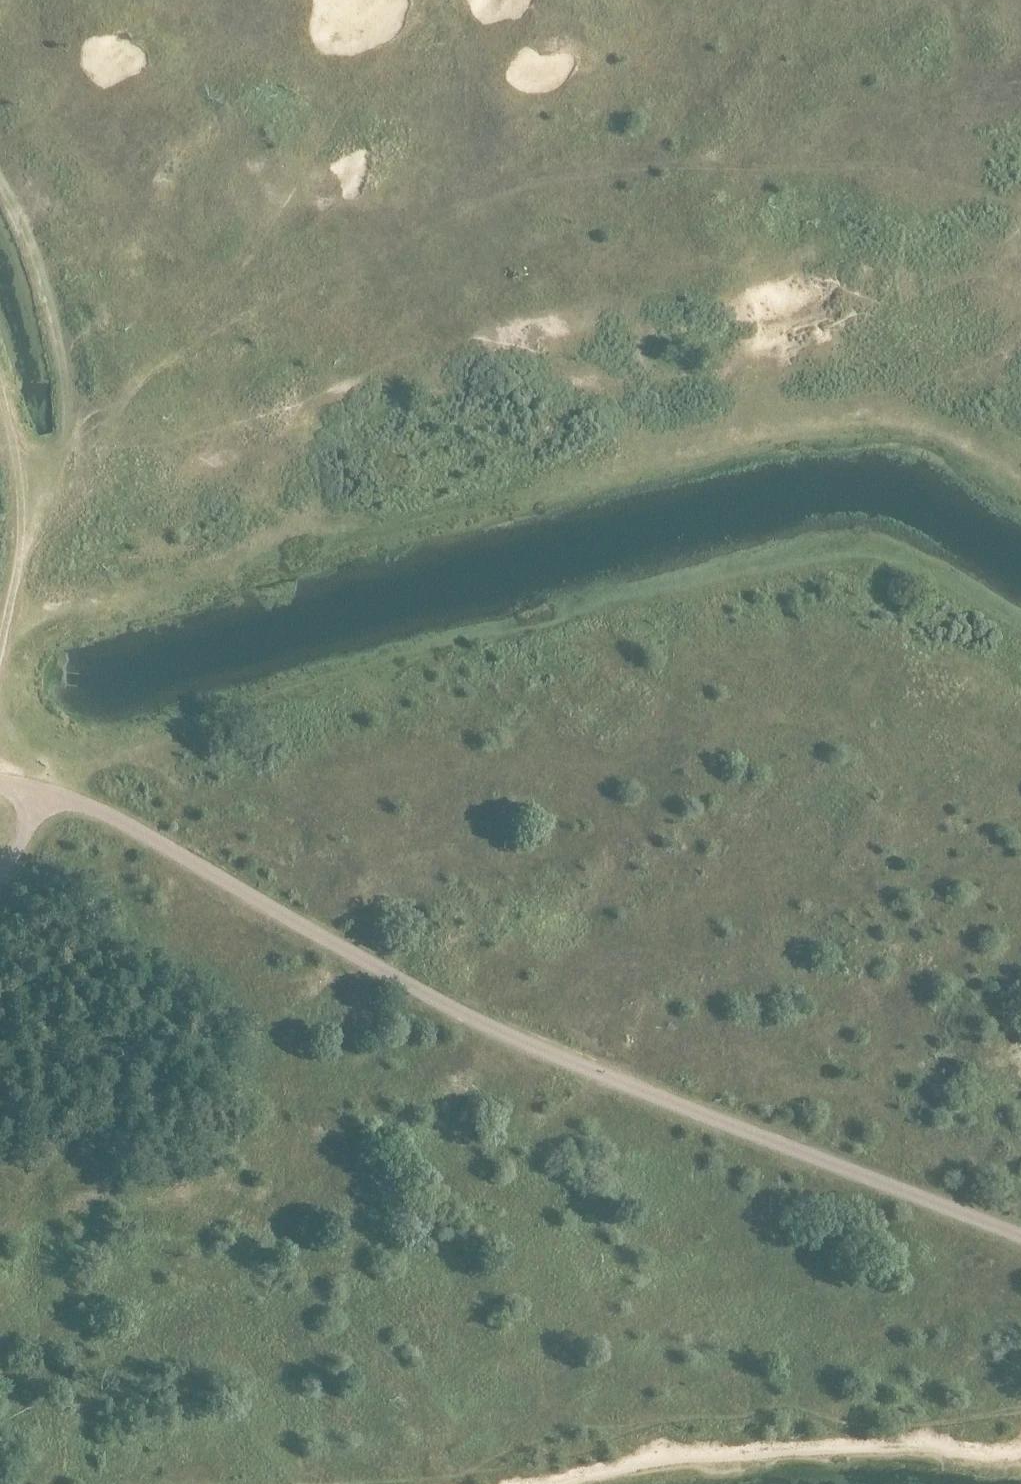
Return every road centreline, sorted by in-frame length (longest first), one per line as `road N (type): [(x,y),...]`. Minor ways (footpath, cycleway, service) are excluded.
road 1 (track): [(1020,1235),(474,1019),(117,818),(0,783)]

